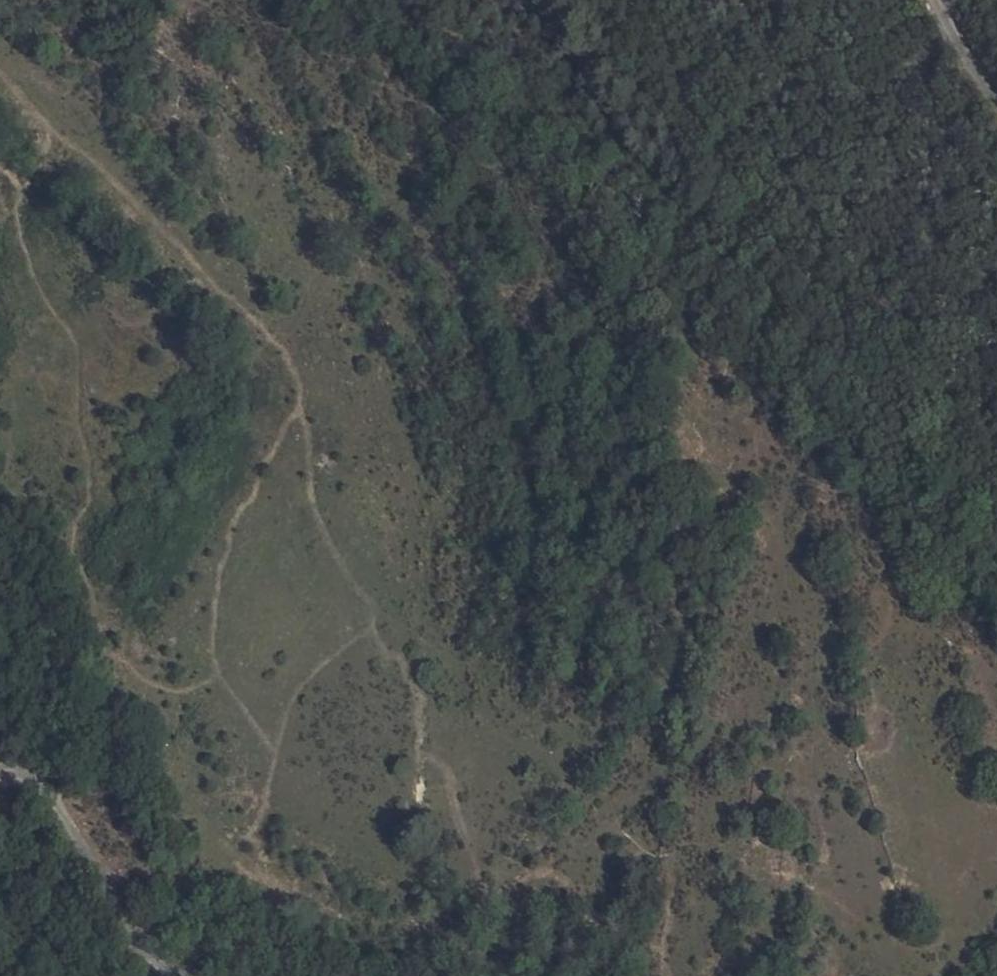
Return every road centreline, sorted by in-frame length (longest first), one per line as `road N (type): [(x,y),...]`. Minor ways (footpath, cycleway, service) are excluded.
road 1 (unclassified): [(193,975),(133,934),(39,794),(0,783)]
road 2 (unclassified): [(996,104),(930,0)]

